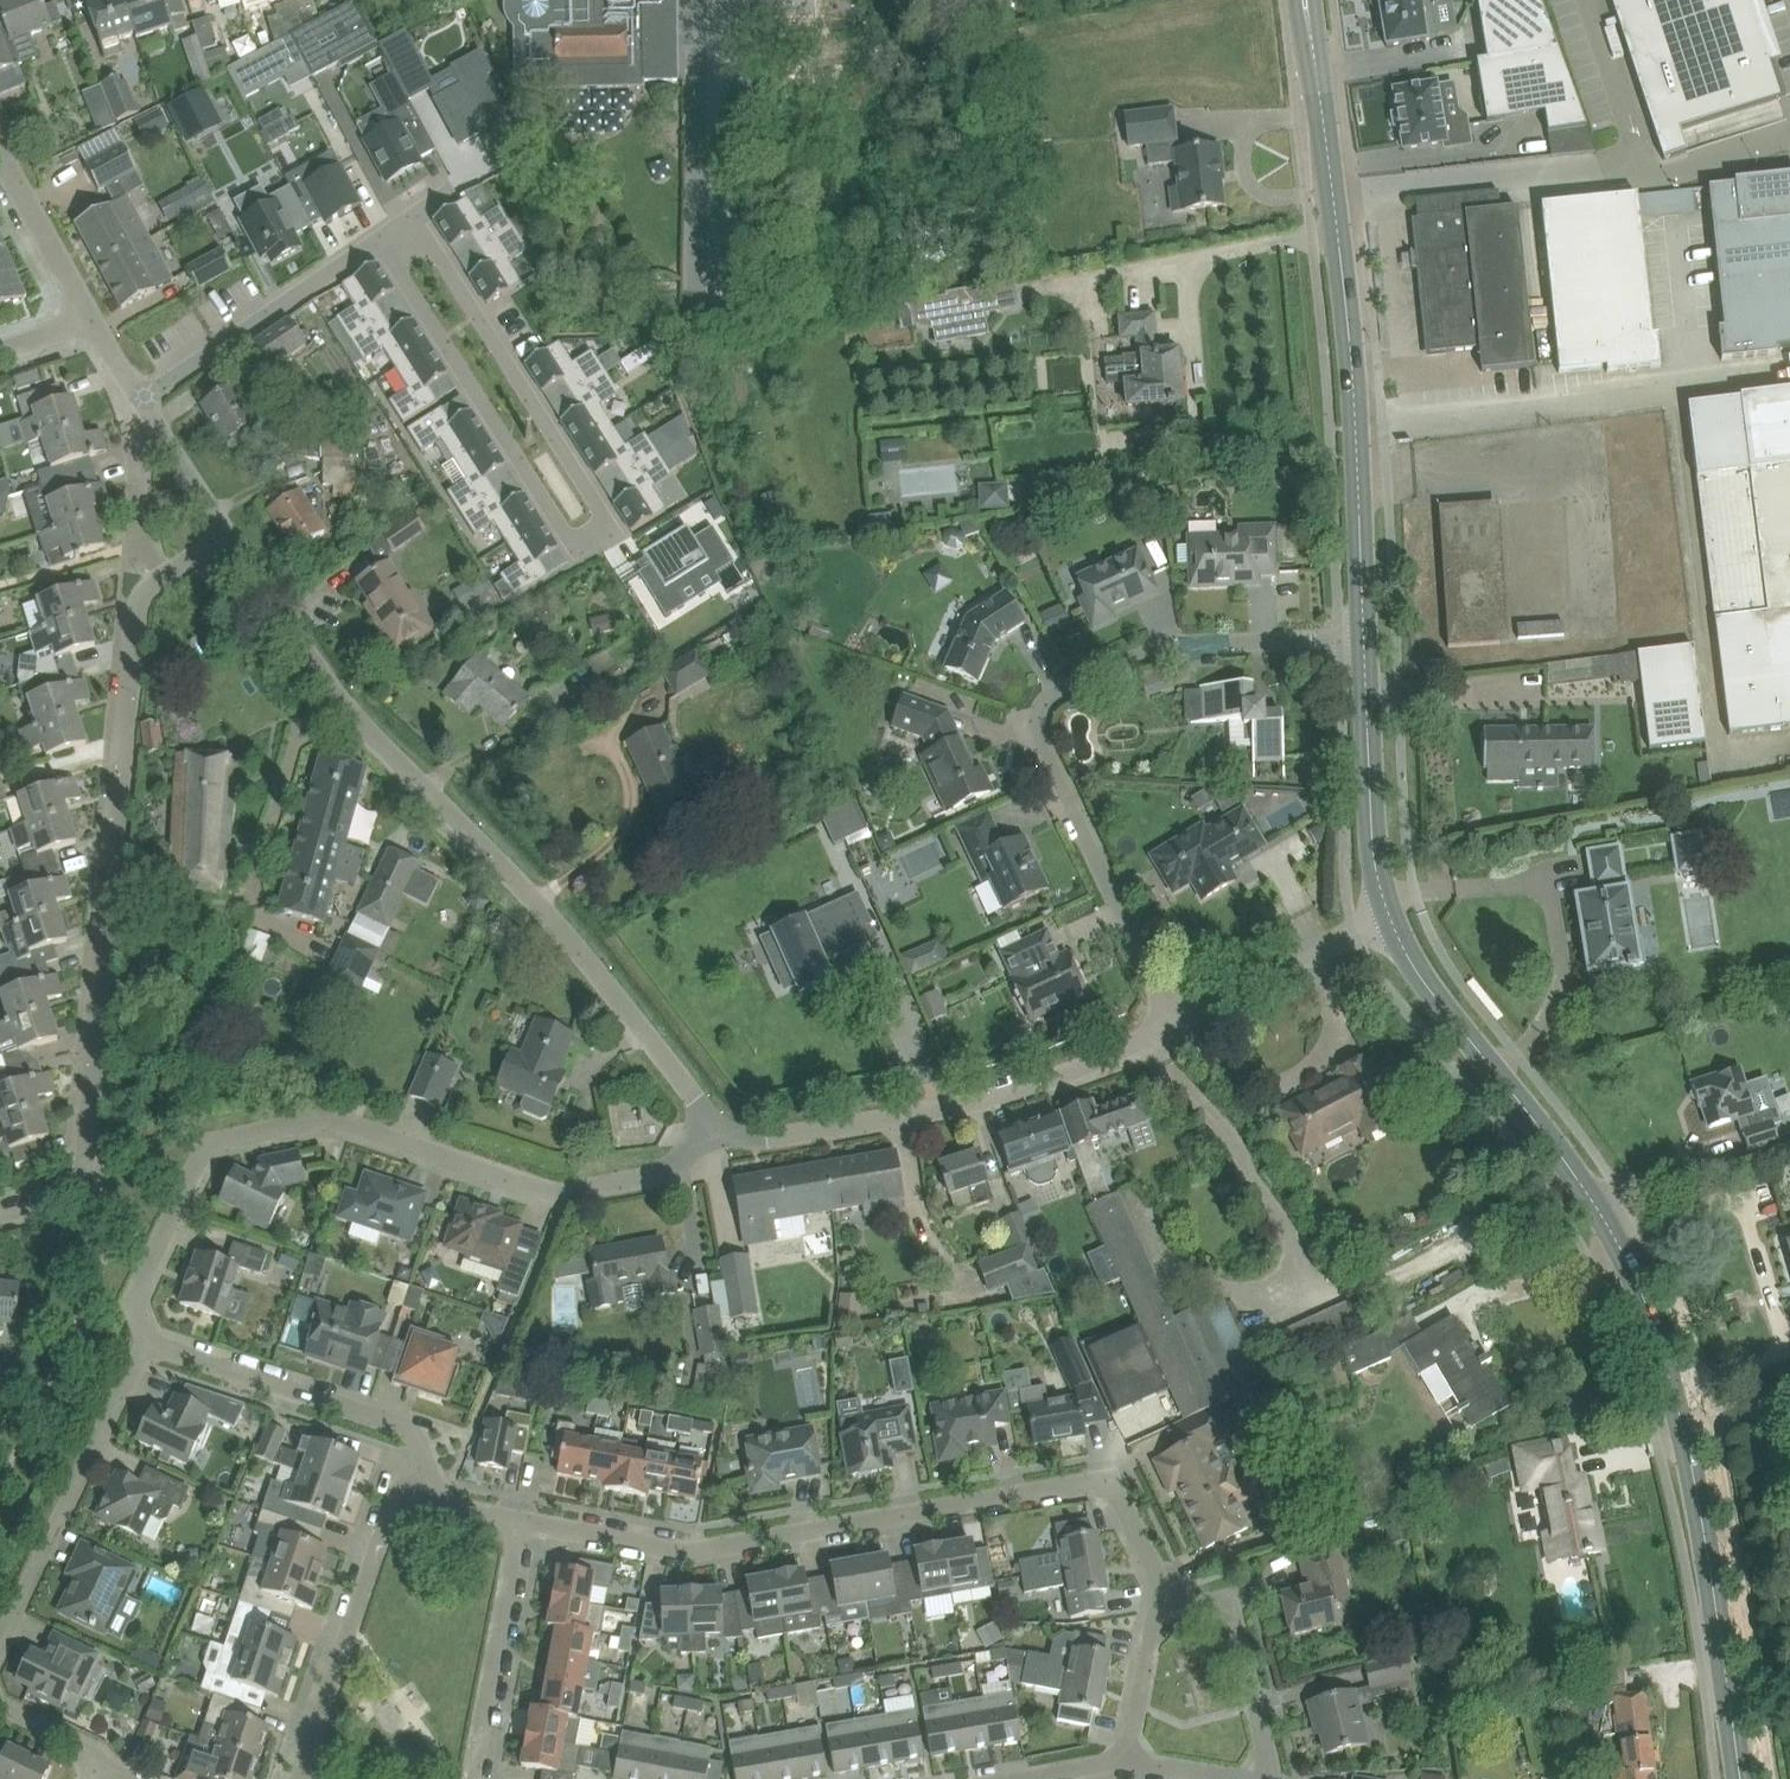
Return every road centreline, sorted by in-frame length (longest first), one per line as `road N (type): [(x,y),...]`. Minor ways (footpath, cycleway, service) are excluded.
road 1 (tertiary): [(1751,1778),(1691,1469),(1621,1269),(1555,1143),(1411,957),(1381,899)]
road 2 (residential): [(227,533),(339,701),(569,946),(708,1119)]
road 3 (residential): [(386,243),(579,546),(614,524),(421,221)]
road 4 (unclassified): [(149,1341),(138,1293),(218,1138),(336,1115),(577,1189),(692,1151),(708,1119)]
road 5 (unclassified): [(0,1212),(66,1196),(86,1171),(138,614),(165,576)]
road 6 (residential): [(1163,1023),(1037,749),(1046,691),(1128,643),(1368,621)]
road 7 (tertiary): [(1368,621),(1311,0)]
road 8 (unclassified): [(509,1511),(654,1537),(1095,1487)]
road 9 (residential): [(708,1119),(755,1130),(899,1108),(1100,1055),(1163,1023)]
road 10 (unclassified): [(149,1341),(383,1427),(413,1453),(426,1495)]
road 11 (unclassified): [(290,1778),(380,1522),(403,1495),(426,1495)]
road 12 (unclassified): [(0,1632),(149,1341)]
road 13 (residential): [(386,243),(138,401)]
road 14 (tertiary): [(1381,899),(1368,621)]
road 15 (unclassified): [(461,1778),(509,1511)]
road 16 (residential): [(1163,1023),(1381,899)]
road 17 (unclassified): [(1264,1778),(1261,1735),(1224,1614),(1201,1598),(1148,1598)]
road 18 (unclassified): [(89,318),(0,157)]
road 19 (unclassified): [(1113,1762),(1148,1598)]
road 20 (unclassified): [(977,1778),(1060,1762),(1113,1762)]
road 21 (unclassified): [(1239,1778),(1113,1762)]
road 22 (unclassified): [(1148,1598),(1118,1514),(1095,1487)]
road 23 (residential): [(158,432),(227,533)]

